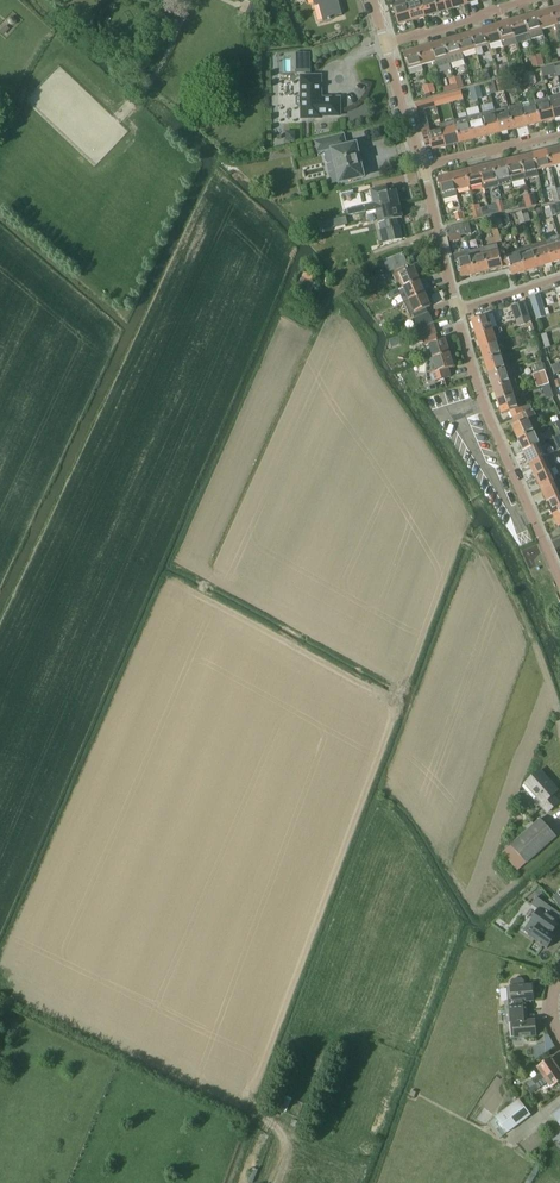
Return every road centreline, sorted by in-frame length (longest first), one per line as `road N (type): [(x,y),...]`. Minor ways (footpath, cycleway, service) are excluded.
road 1 (track): [(559,721),(514,598),(484,552),(456,538),(397,704)]
road 2 (residential): [(559,581),(482,406),(454,310)]
road 3 (residential): [(385,45),(529,0)]
road 4 (residential): [(454,310),(419,169)]
road 5 (residential): [(419,169),(559,133)]
road 6 (residential): [(419,169),(385,45)]

